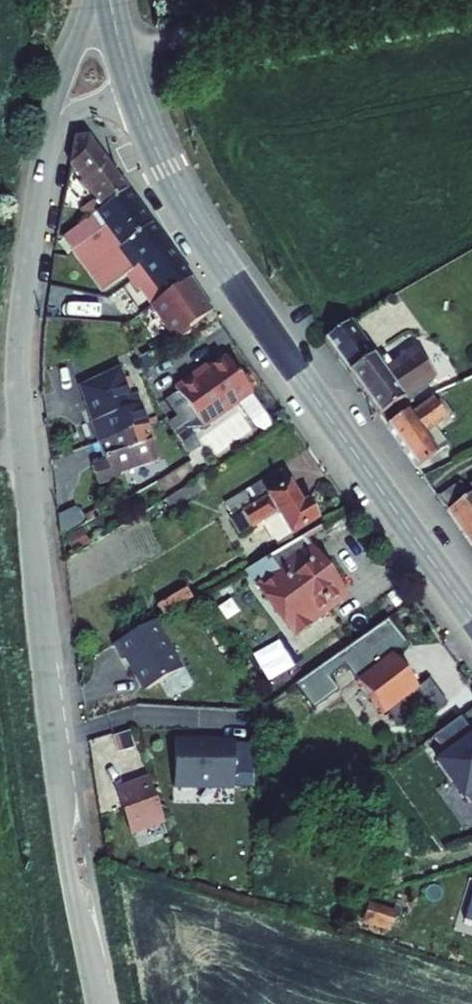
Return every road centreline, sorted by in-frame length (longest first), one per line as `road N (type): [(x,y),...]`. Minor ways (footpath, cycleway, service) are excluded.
road 1 (tertiary): [(101,1003),(58,768),(19,391),(23,316),(57,121)]
road 2 (secondary): [(132,88),(192,217),(471,615)]
road 3 (track): [(123,62),(437,0)]
road 4 (tertiary): [(114,24),(75,52),(57,121)]

